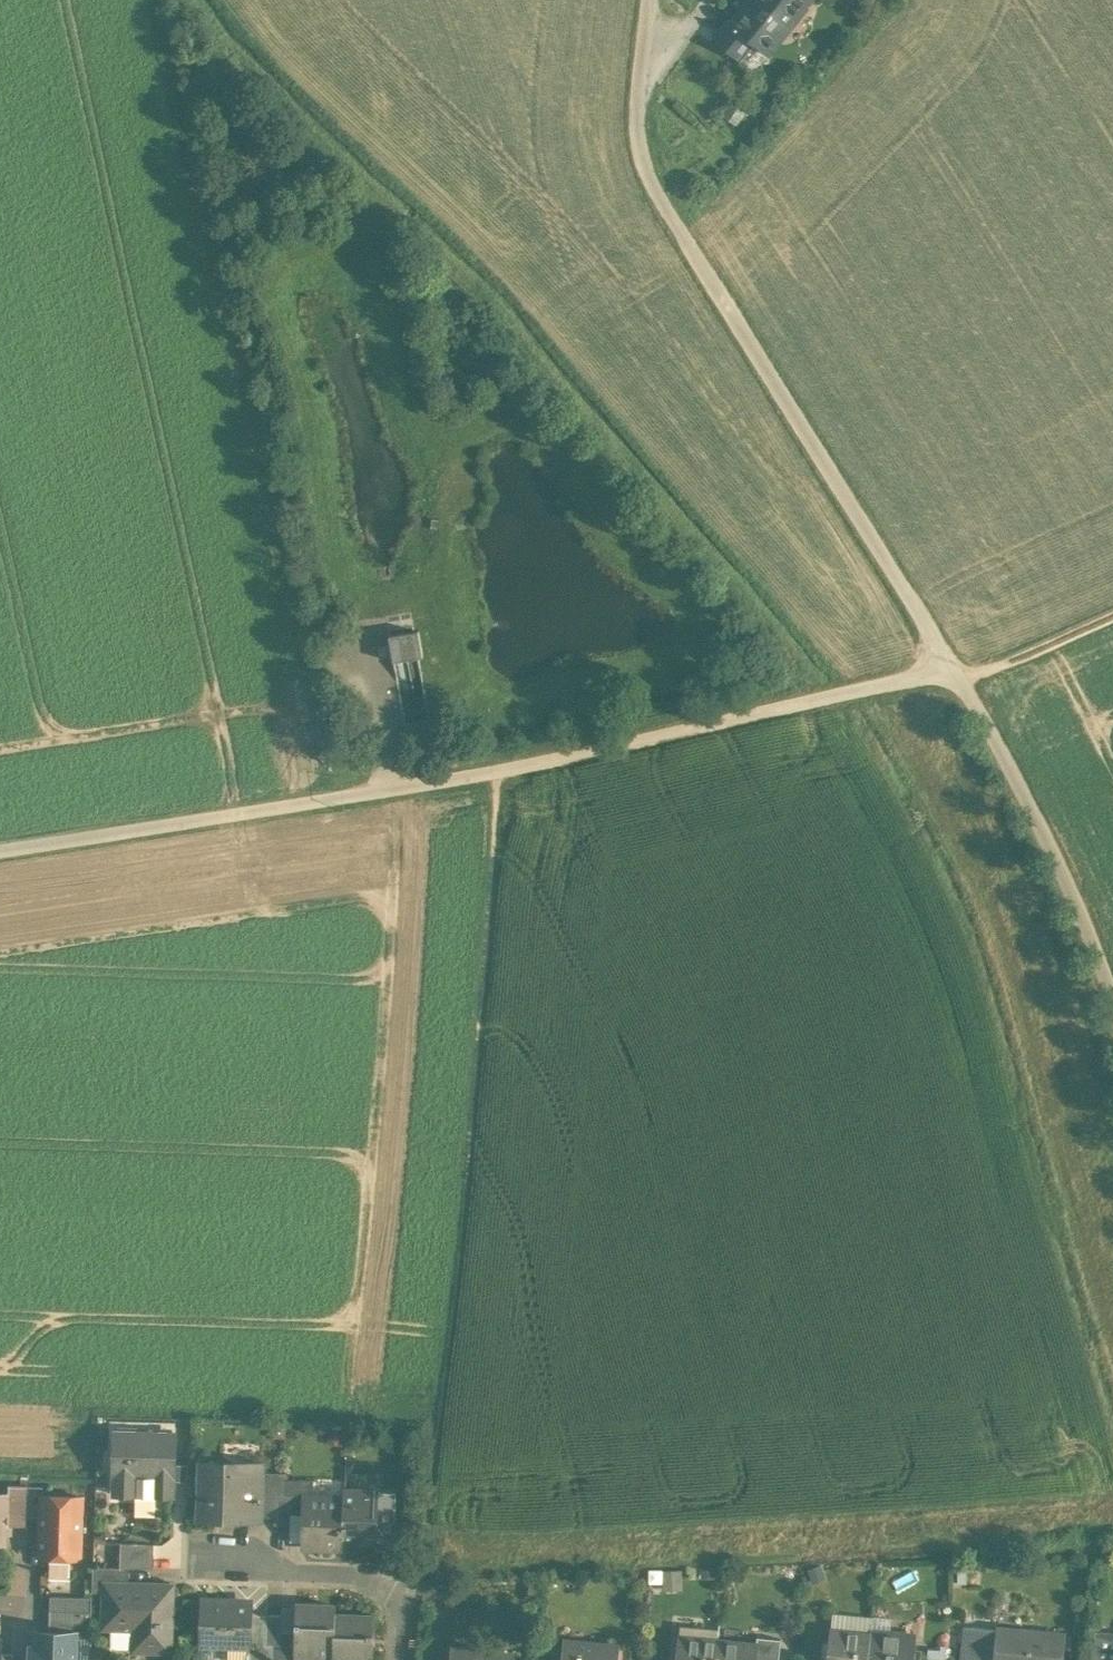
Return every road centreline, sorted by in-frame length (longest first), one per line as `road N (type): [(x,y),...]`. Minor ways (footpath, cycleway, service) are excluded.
road 1 (residential): [(0,852),(604,749),(952,667)]
road 2 (unclassified): [(952,667),(653,190),(638,101),(650,0)]
road 3 (residential): [(952,667),(1078,902),(1112,1003)]
road 4 (residential): [(209,1549),(251,1549),(410,1582),(402,1659)]
road 5 (track): [(961,682),(1112,616)]

